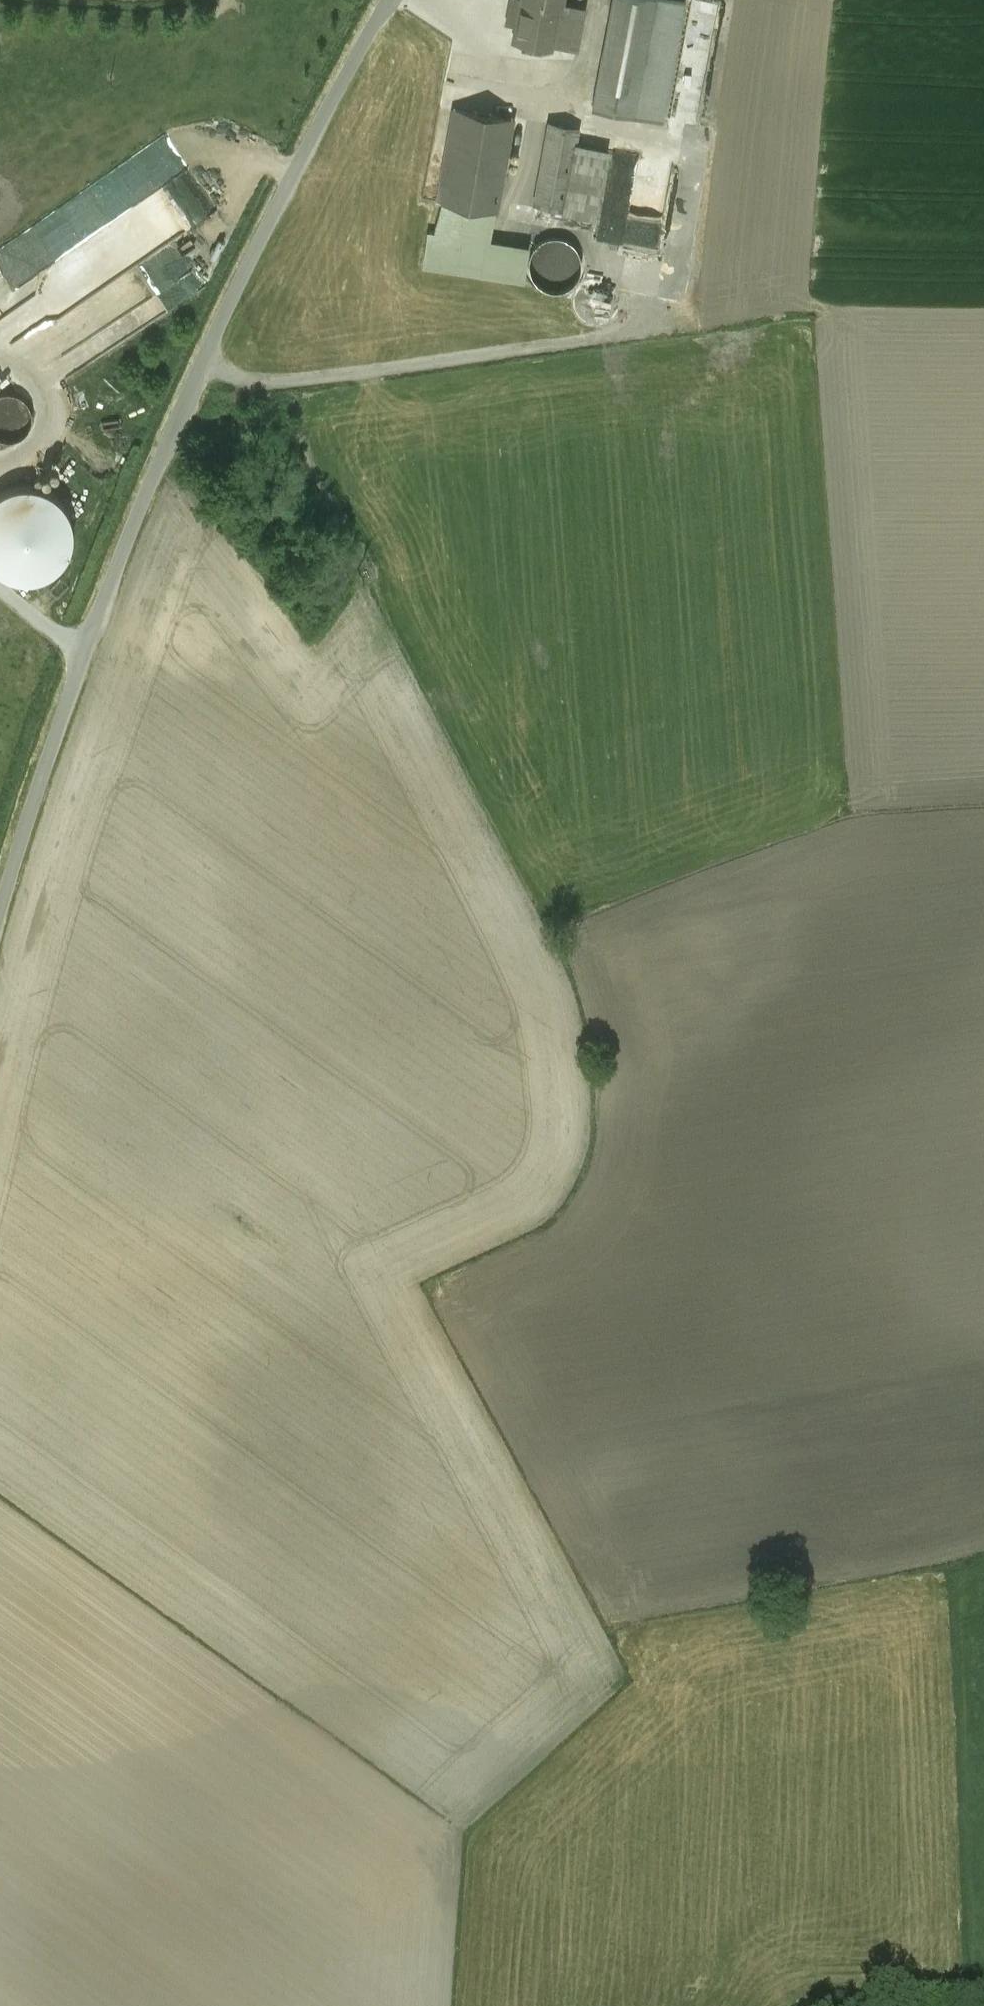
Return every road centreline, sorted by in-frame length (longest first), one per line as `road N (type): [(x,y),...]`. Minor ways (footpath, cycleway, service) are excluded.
road 1 (unclassified): [(389,0),(263,220),(148,467),(80,650)]
road 2 (unclassified): [(80,650),(0,899)]

